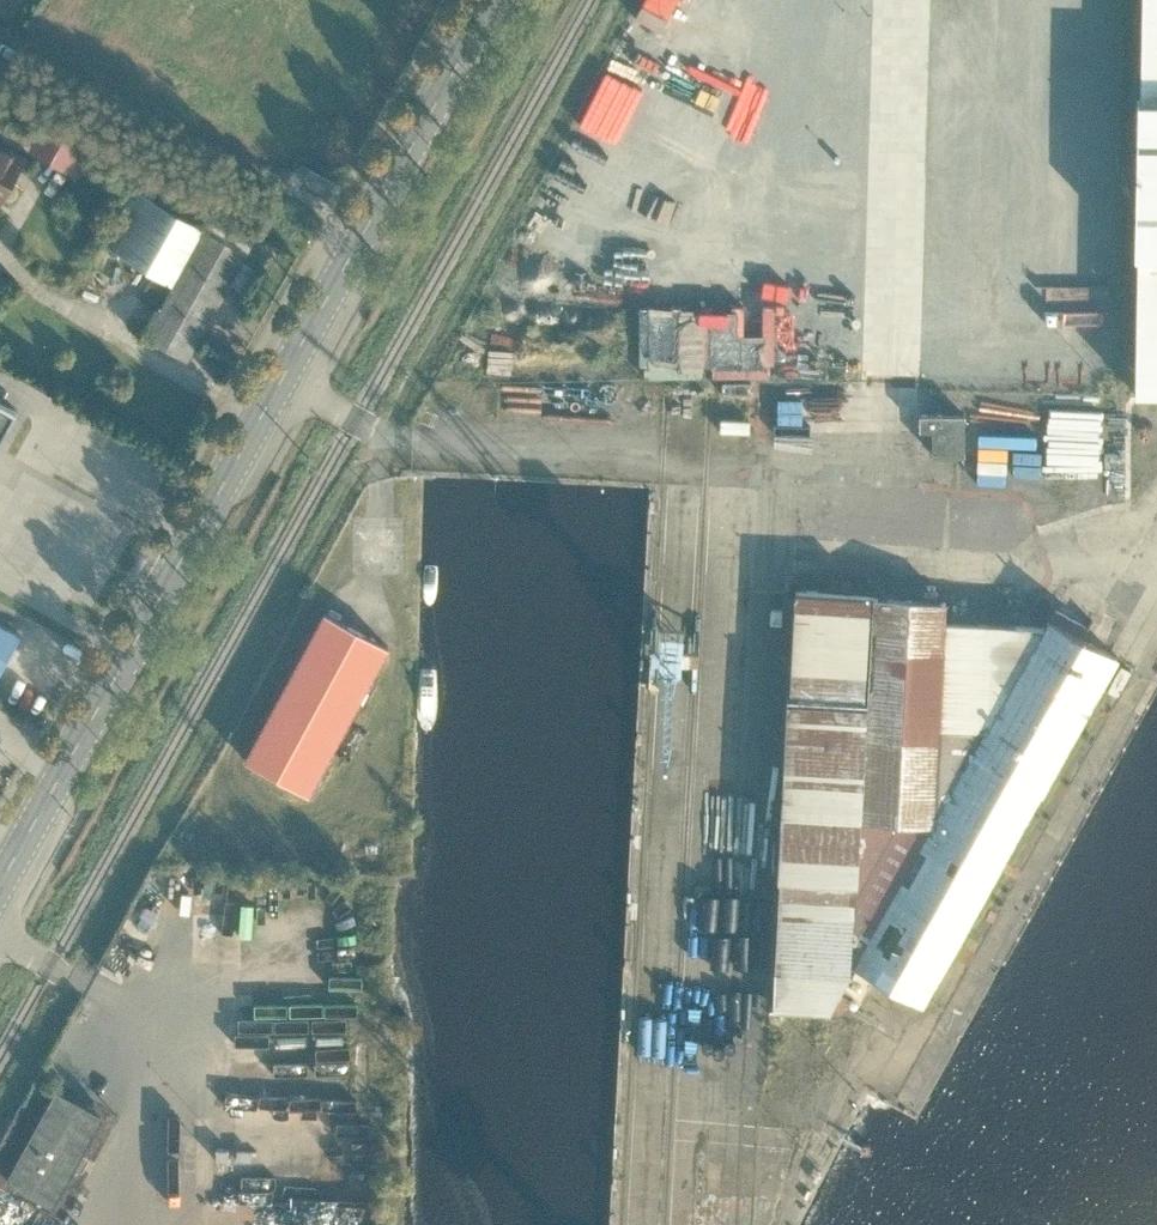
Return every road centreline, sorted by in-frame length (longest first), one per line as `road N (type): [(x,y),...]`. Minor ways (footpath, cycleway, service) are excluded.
road 1 (secondary): [(494,0),(0,882)]

